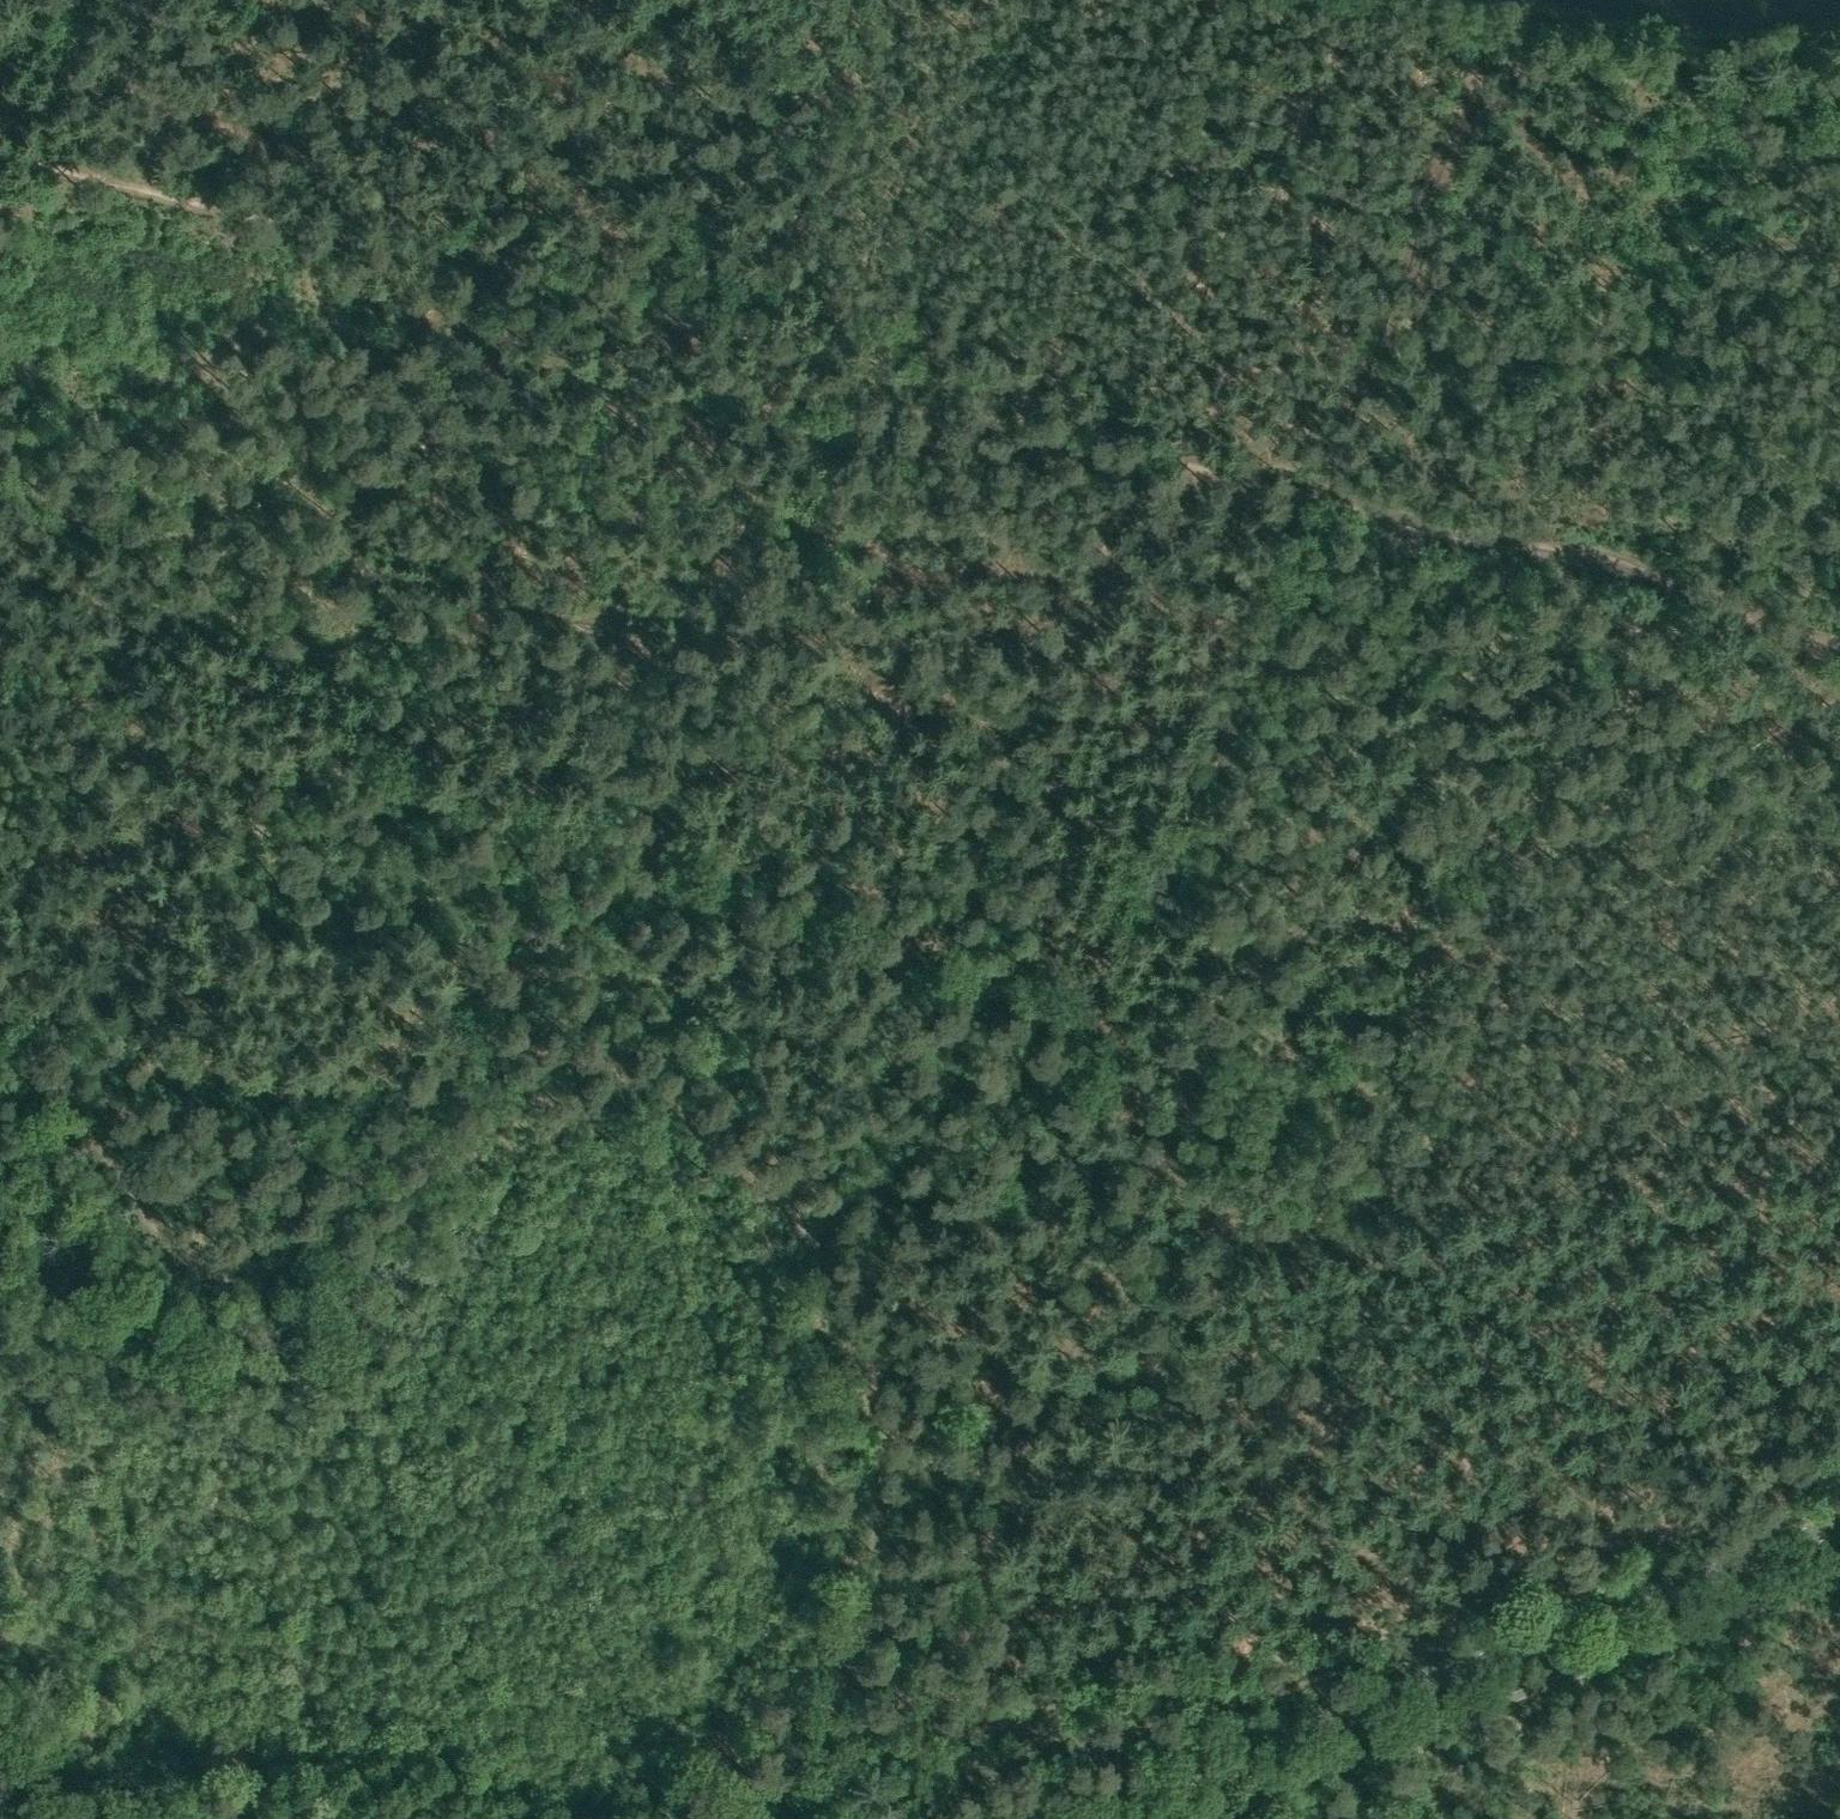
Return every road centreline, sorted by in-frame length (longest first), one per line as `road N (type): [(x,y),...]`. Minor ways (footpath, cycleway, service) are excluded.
road 1 (tertiary): [(1078,1818),(1839,1521)]

